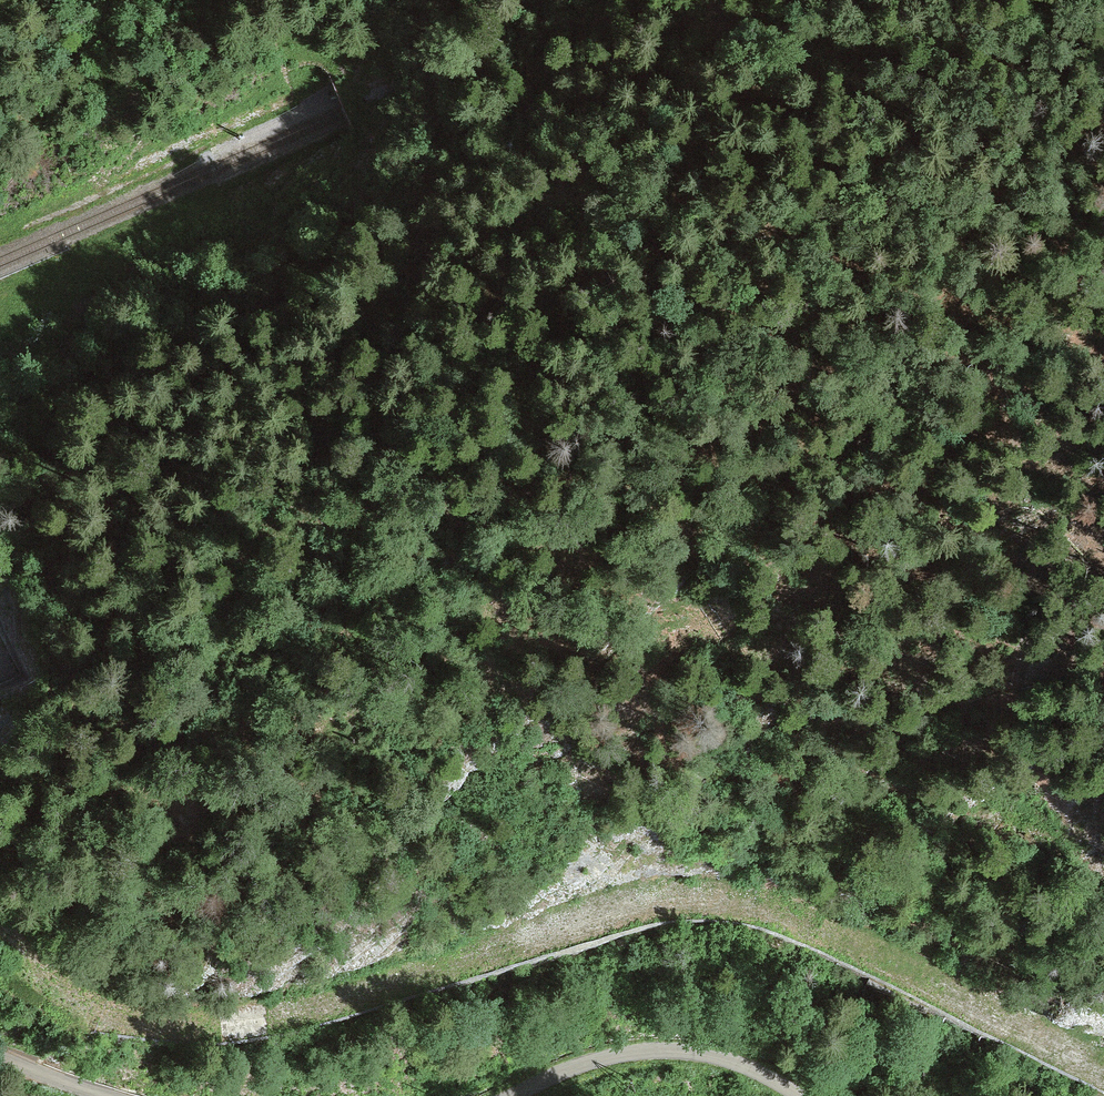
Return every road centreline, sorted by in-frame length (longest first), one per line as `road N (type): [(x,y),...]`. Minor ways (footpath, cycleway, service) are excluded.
road 1 (primary): [(9,651),(1103,66)]
road 2 (track): [(1103,1072),(766,907),(719,896),(636,903),(340,1001),(246,1023),(119,1019),(0,953)]
road 3 (track): [(406,0),(421,17),(447,85),(441,150),(370,358),(370,427),(393,463),(427,470),(474,462),(515,399),(573,273),(833,0)]
road 4 (track): [(740,1095),(679,1081),(622,1080),(580,1095)]

